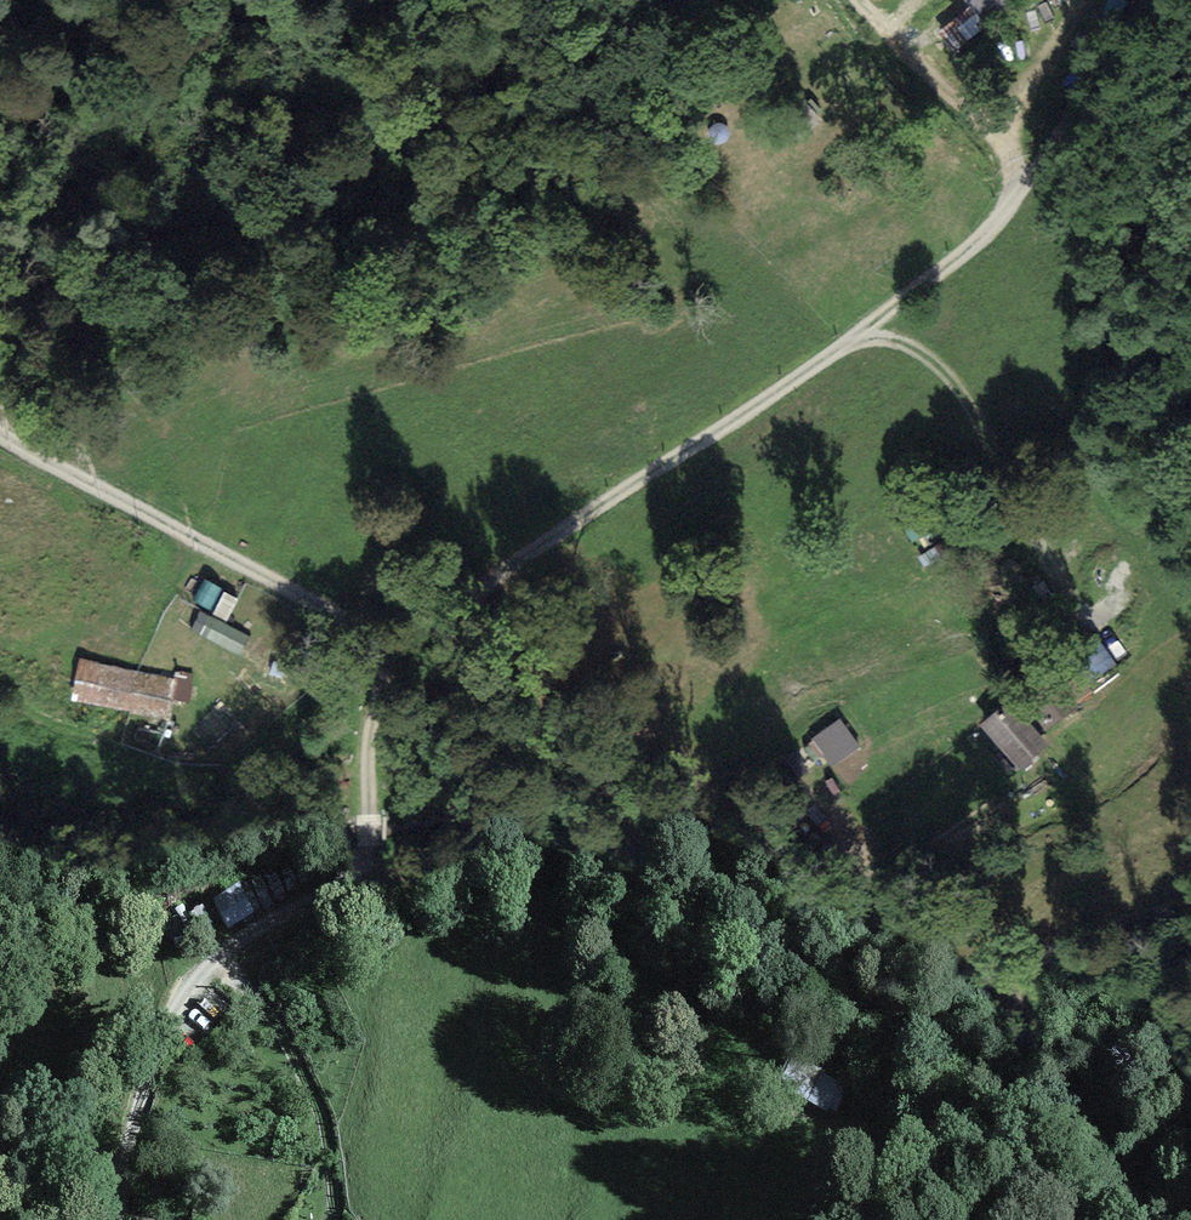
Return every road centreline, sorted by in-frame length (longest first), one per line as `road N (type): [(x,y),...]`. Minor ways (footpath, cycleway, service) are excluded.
road 1 (track): [(405,642),(949,273),(1172,0)]
road 2 (track): [(405,642),(445,643),(547,739),(730,870),(927,967),(1009,971),(1121,920),(1190,904)]
road 3 (track): [(120,1219),(137,1128),(177,1002),(244,938),(335,887),(364,861),(376,701),(405,642)]
road 4 (track): [(0,431),(405,642)]
road 5 (track): [(846,344),(900,342),(951,378),(1040,545),(1082,651)]
road 6 (track): [(216,959),(276,1022),(332,1136),(336,1219)]
road 7 (track): [(1021,966),(1123,1189),(1165,1219)]
road 8 (track): [(126,1188),(0,1135)]

